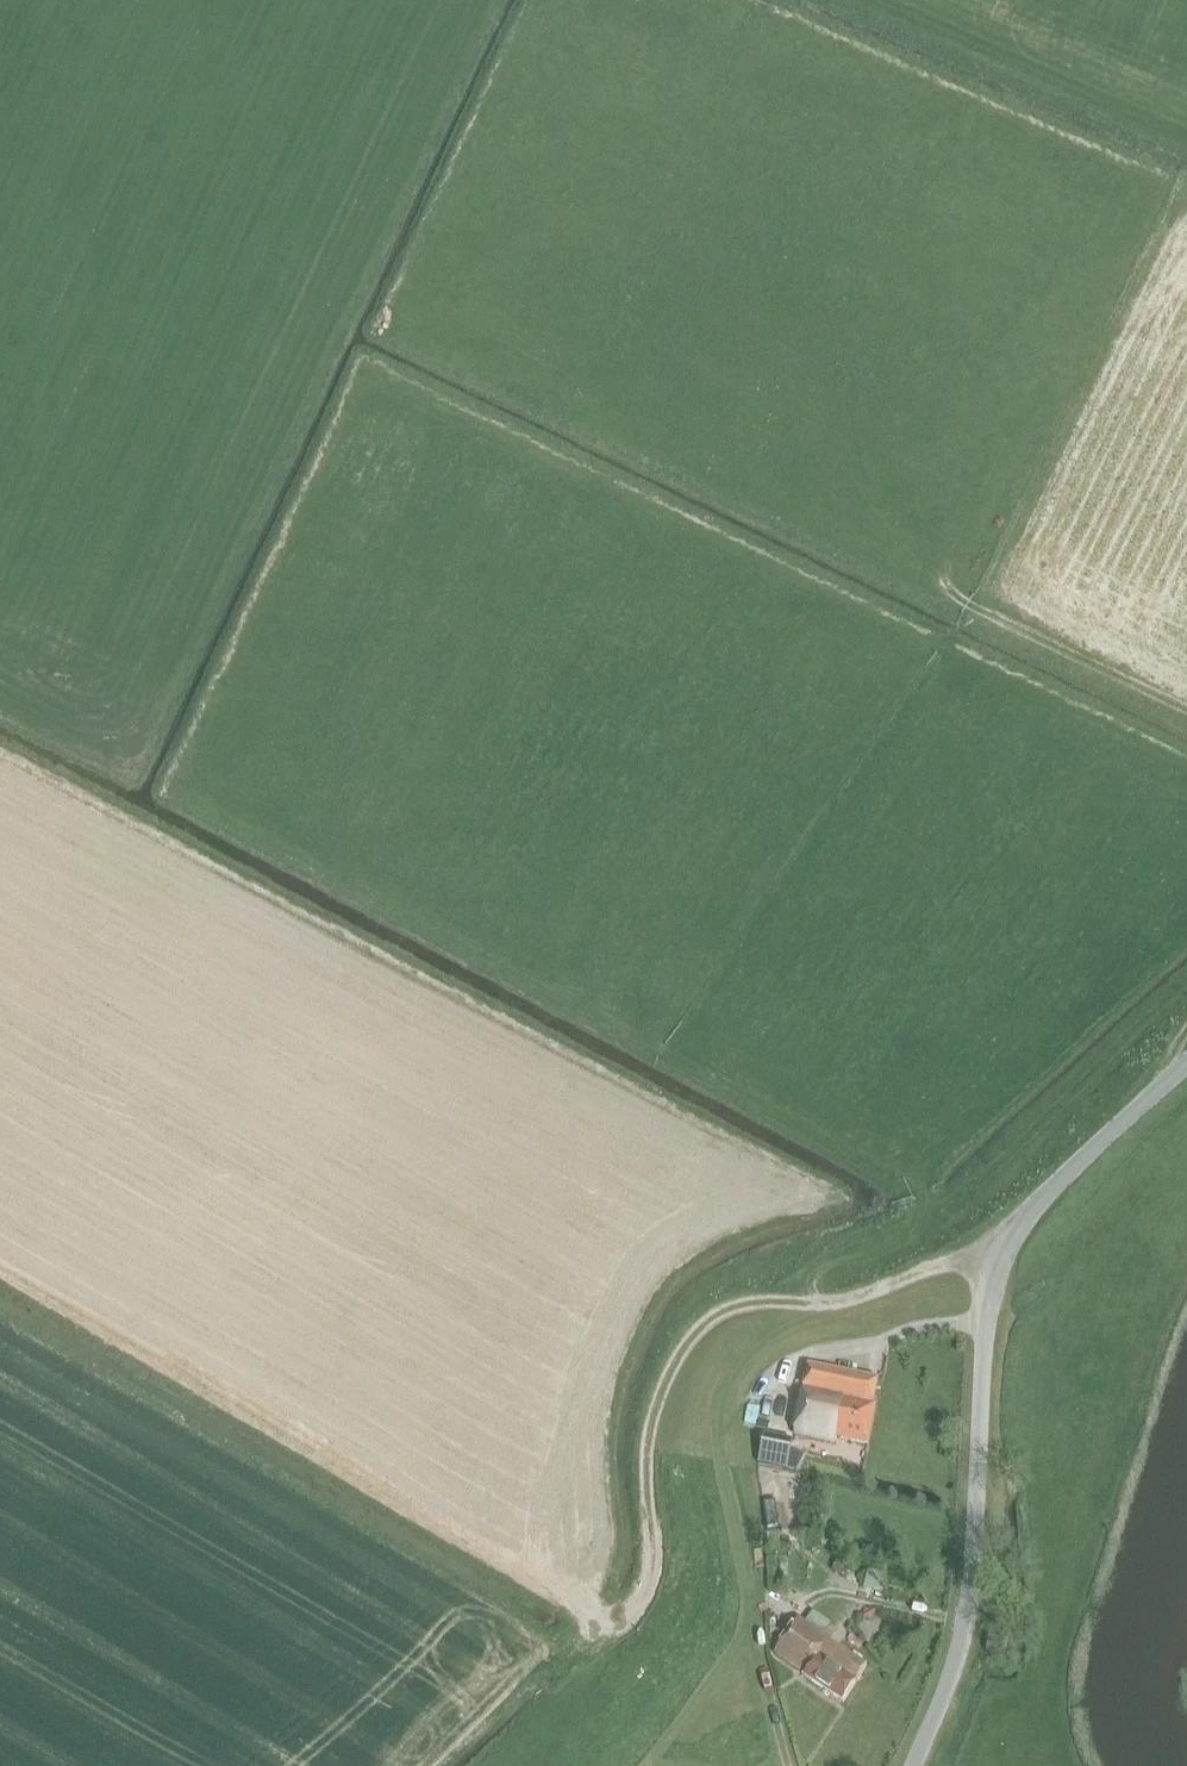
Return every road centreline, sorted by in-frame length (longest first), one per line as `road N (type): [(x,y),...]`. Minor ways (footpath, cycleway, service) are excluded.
road 1 (unclassified): [(914,1765),(963,1623),(983,1304),(995,1264),(1017,1224),(1186,1059)]
road 2 (track): [(600,1622),(620,1619),(644,1586),(661,1393),(706,1323),(749,1303),(836,1305),(965,1254),(997,1260)]

